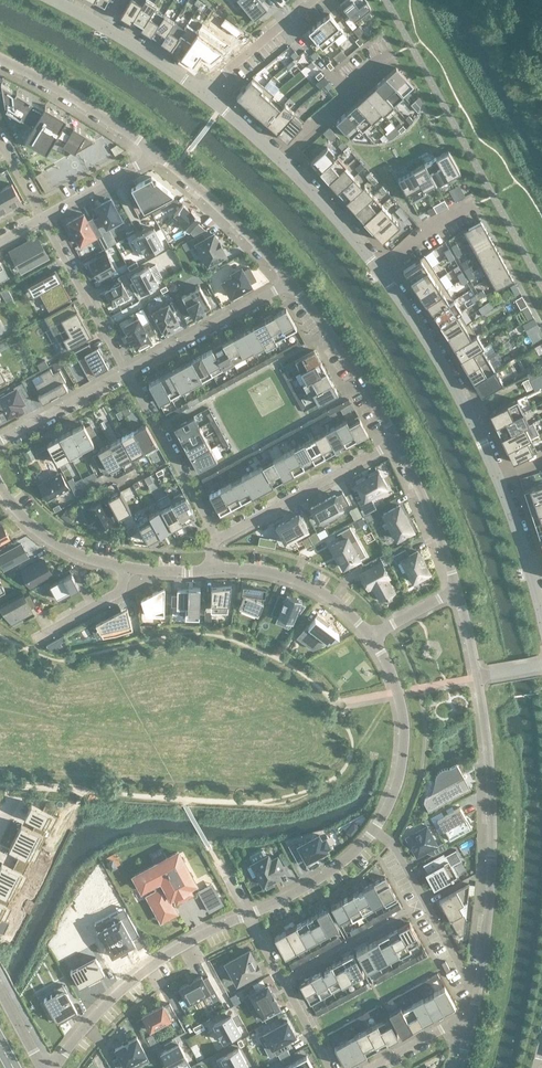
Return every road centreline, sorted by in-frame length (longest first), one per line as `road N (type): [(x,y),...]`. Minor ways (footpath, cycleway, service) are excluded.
road 1 (residential): [(477,676),(492,859),(477,995)]
road 2 (residential): [(249,915),(154,964),(91,1020),(53,1067)]
road 3 (residential): [(377,270),(434,353),(498,481)]
road 4 (residential): [(397,442),(217,542)]
road 5 (residential): [(372,638),(389,669),(404,733),(395,790),(374,830)]
road 6 (residential): [(126,371),(217,542)]
road 7 (residential): [(290,282),(397,442)]
road 8 (residential): [(155,152),(290,282)]
road 9 (residential): [(126,371),(290,282)]
road 10 (residential): [(0,59),(155,152)]
road 11 (residential): [(214,568),(270,572),(310,585),(372,638)]
road 12 (residential): [(126,371),(42,218)]
road 13 (residential): [(425,904),(281,981)]
road 14 (residential): [(397,442),(457,591)]
road 15 (residential): [(0,485),(42,536),(125,569)]
road 16 (residential): [(281,160),(392,55)]
road 17 (residential): [(374,830),(328,872),(249,915)]
road 18 (residential): [(281,160),(377,270)]
road 19 (residential): [(0,441),(126,371)]
road 20 (residential): [(204,93),(313,0)]
road 21 (residential): [(42,218),(155,152)]
road 22 (residential): [(498,481),(538,601)]
road 23 (residential): [(125,569),(120,592),(33,640)]
road 24 (residential): [(102,26),(204,93)]

